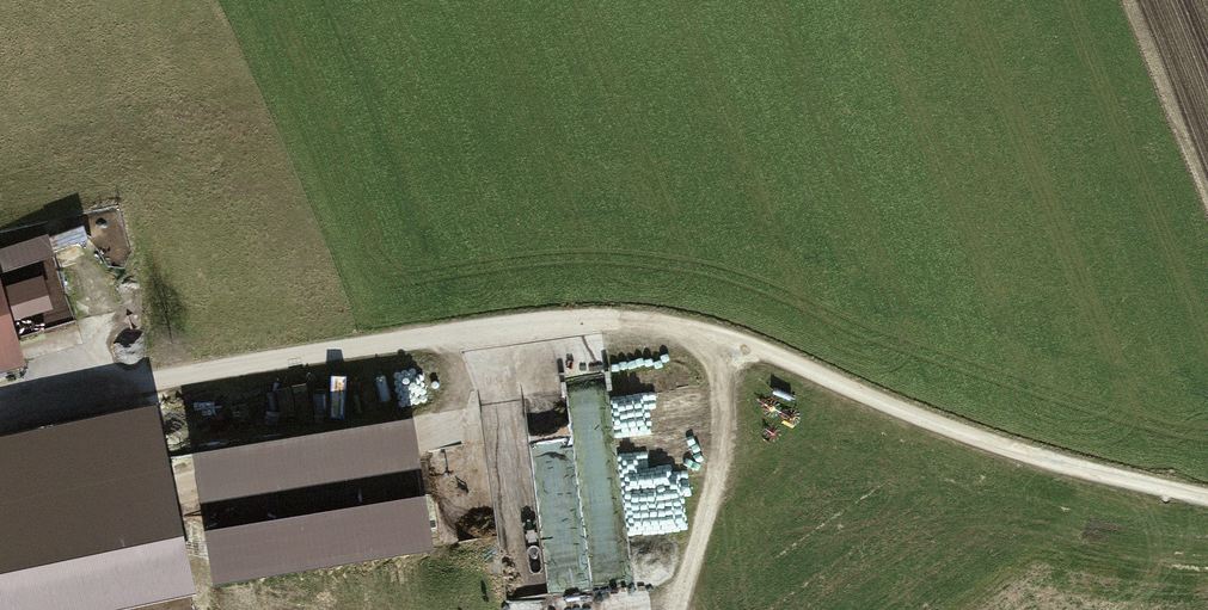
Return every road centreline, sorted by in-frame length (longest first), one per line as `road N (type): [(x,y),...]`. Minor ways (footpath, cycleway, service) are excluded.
road 1 (track): [(1207,477),(1099,456),(941,410),(708,319),(514,322),(339,345),(0,409)]
road 2 (track): [(708,319),(720,431),(680,609)]

